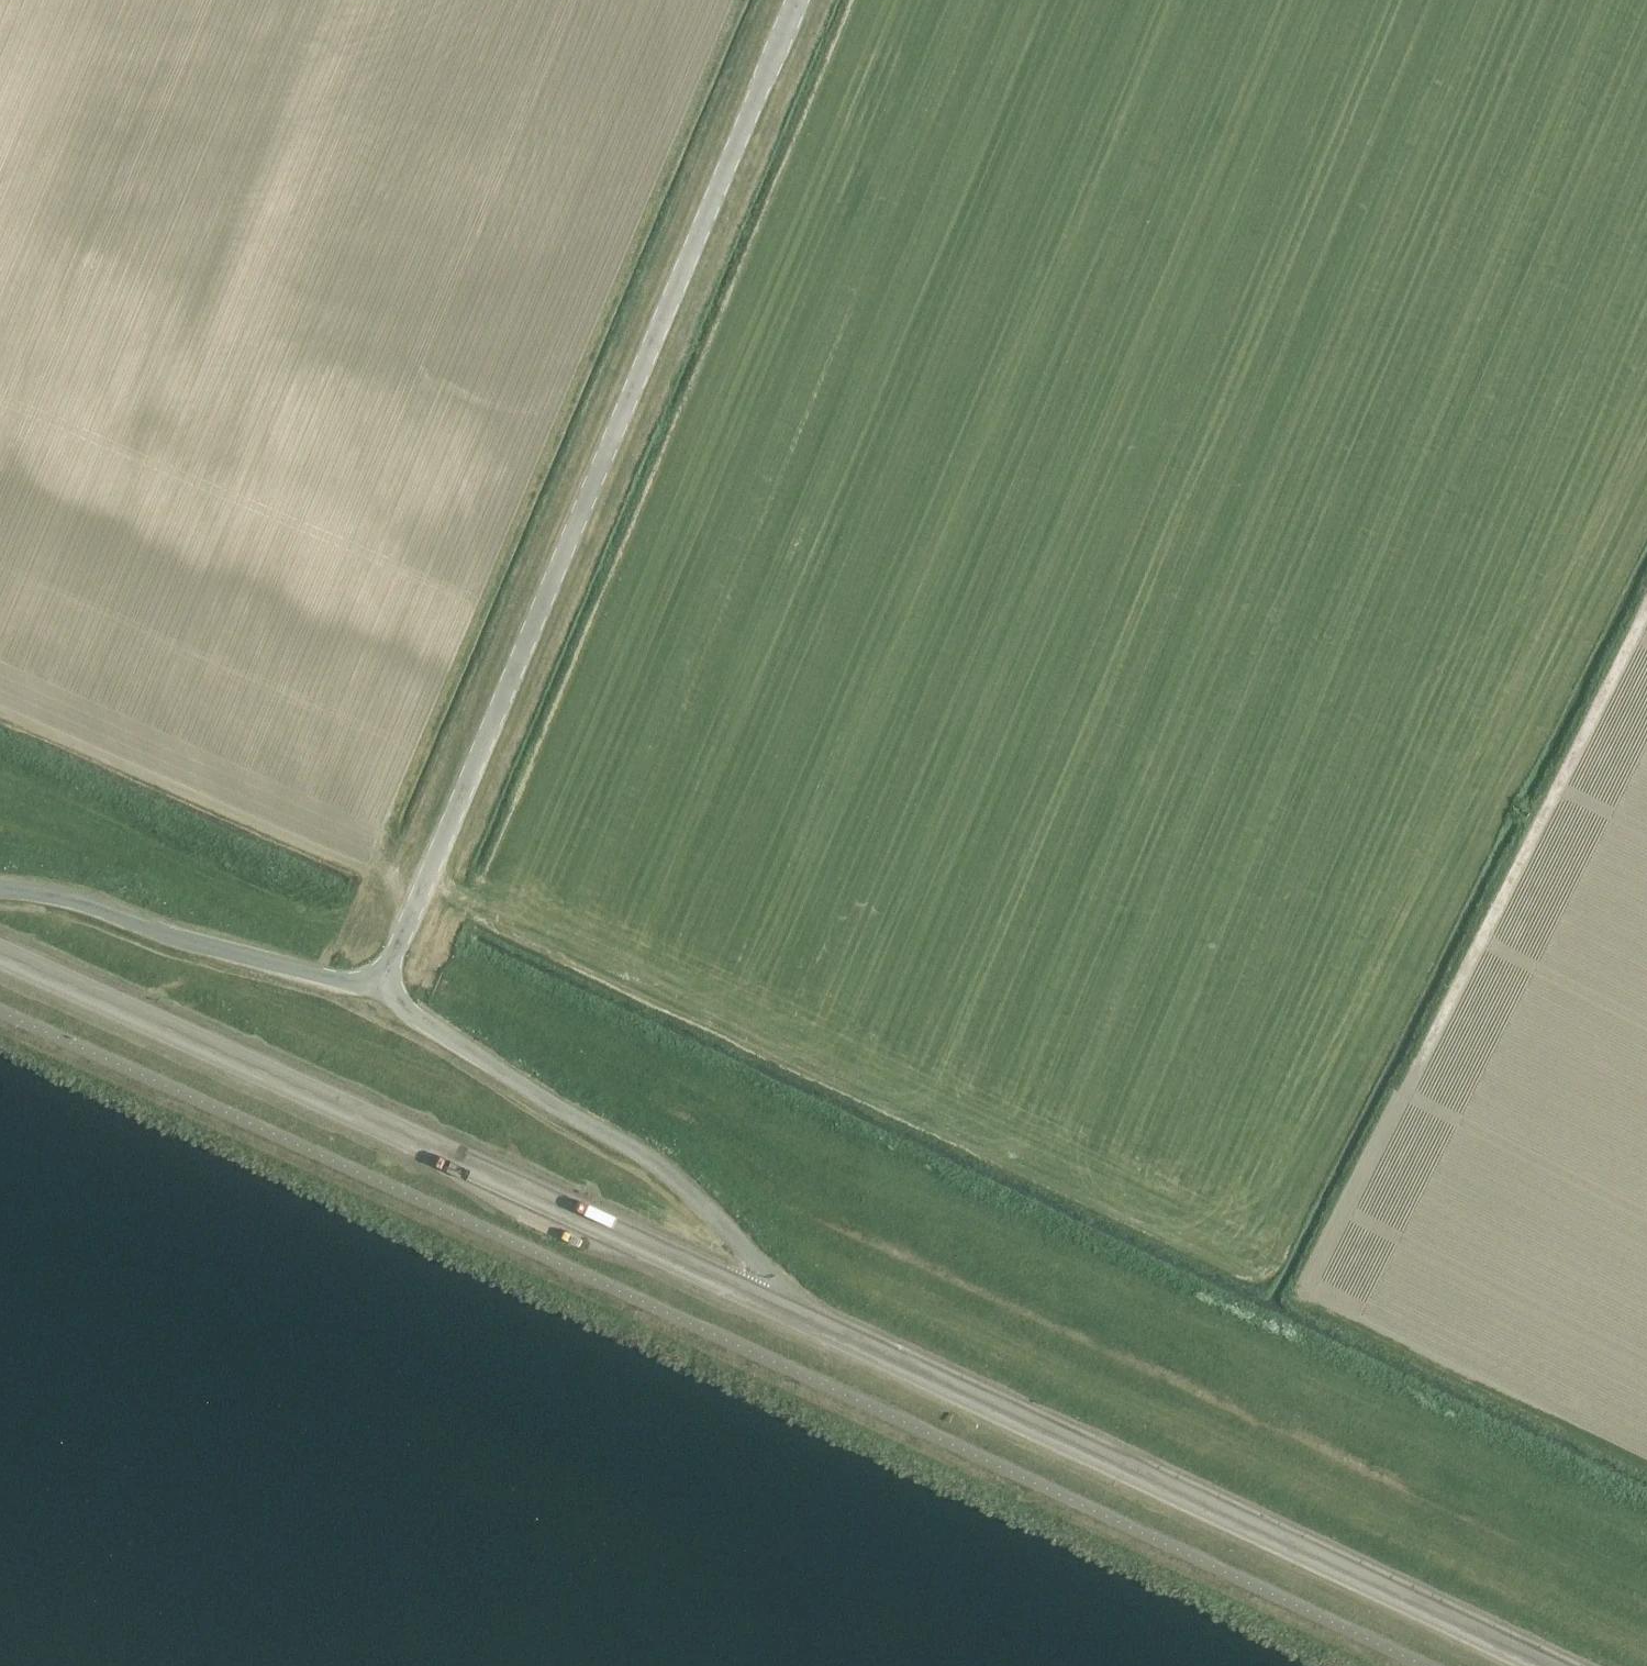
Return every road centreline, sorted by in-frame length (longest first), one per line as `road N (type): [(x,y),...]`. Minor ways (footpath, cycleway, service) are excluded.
road 1 (residential): [(382,991),(799,0)]
road 2 (tertiary): [(812,1320),(0,953)]
road 3 (tertiary): [(1541,1665),(812,1320)]
road 4 (unclassified): [(812,1320),(656,1163),(564,1113),(382,991)]
road 5 (unclassified): [(382,991),(184,941),(75,903),(0,894)]

